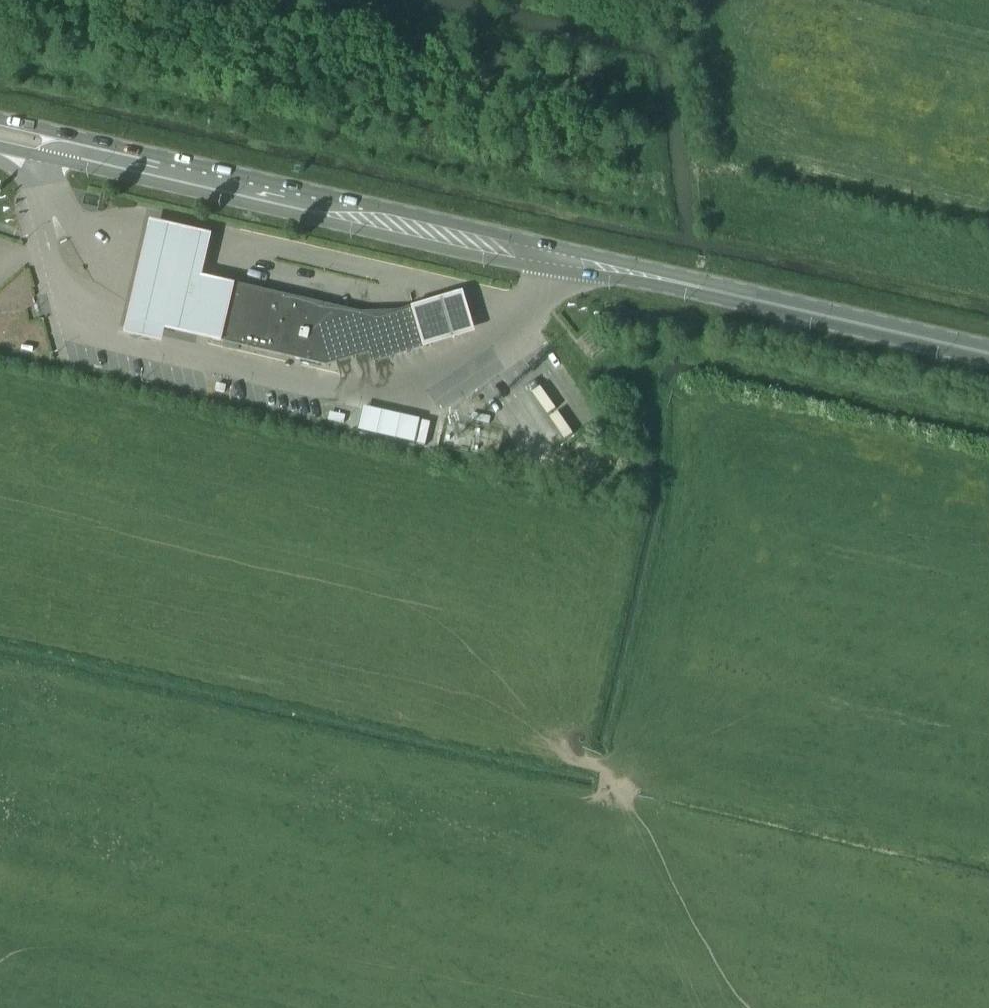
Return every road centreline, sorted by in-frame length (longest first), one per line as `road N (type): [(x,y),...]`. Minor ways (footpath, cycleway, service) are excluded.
road 1 (primary): [(988,359),(0,135)]

